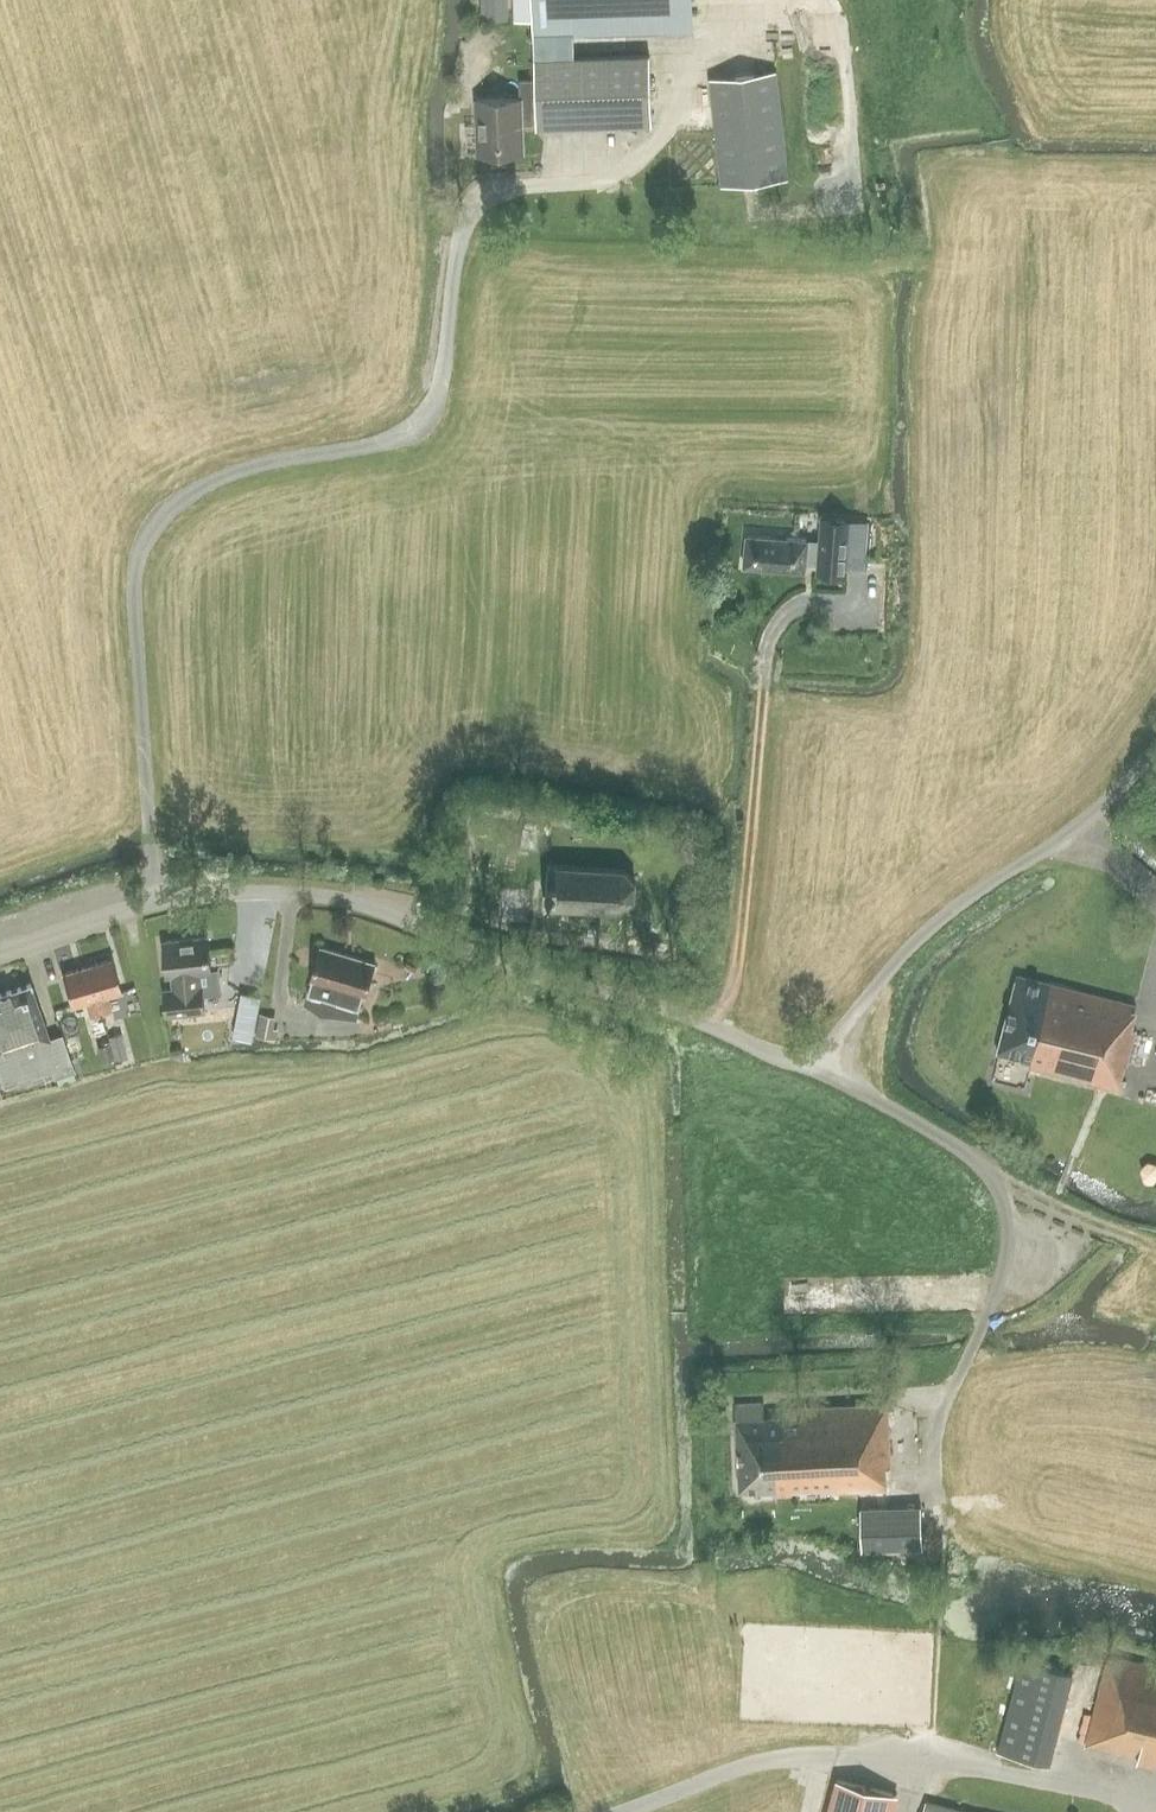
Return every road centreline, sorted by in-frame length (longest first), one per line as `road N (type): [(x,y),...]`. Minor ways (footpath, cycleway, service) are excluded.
road 1 (unclassified): [(0,954),(153,904),(315,897),(397,918),(496,965),(673,1011),(816,1071)]
road 2 (unclassified): [(816,1071),(952,1143),(984,1170),(1006,1211),(1001,1276),(939,1427),(942,1529)]
road 3 (unclassified): [(816,1071),(912,945),(1069,835),(1155,748)]
road 4 (track): [(129,912),(171,1089)]
road 5 (track): [(999,1190),(1155,1250)]
road 6 (track): [(794,0),(680,64)]

